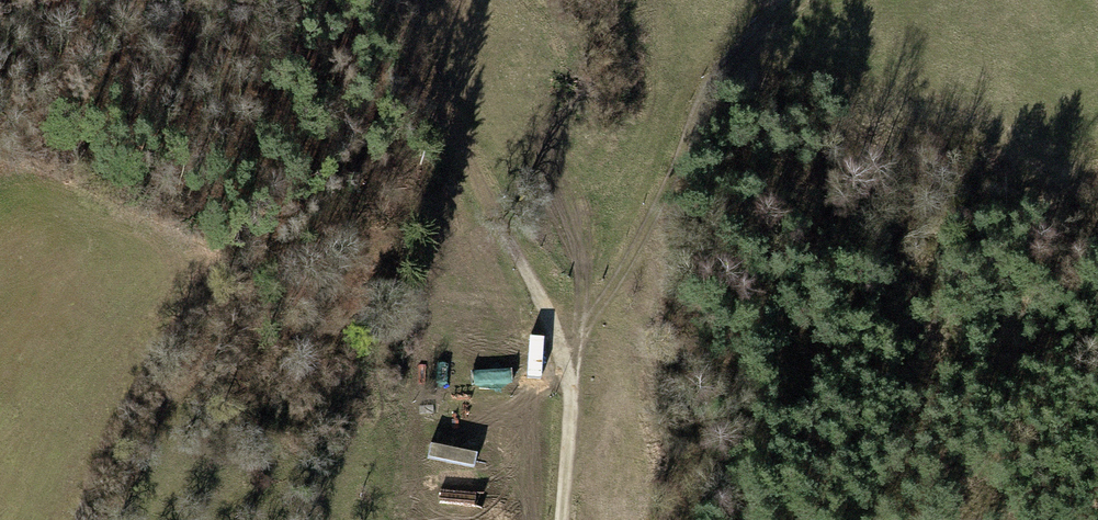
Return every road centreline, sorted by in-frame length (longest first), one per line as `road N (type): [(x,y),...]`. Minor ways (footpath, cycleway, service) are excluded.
road 1 (track): [(398,23),(570,374),(571,519)]
road 2 (track): [(570,374),(648,222),(668,147),(788,0)]
road 3 (track): [(214,0),(398,23)]
road 4 (track): [(0,5),(144,0)]

